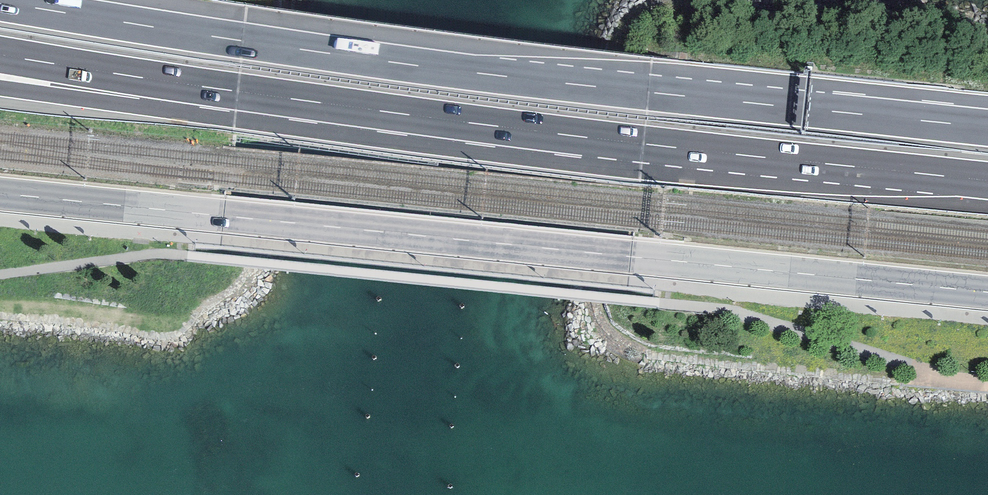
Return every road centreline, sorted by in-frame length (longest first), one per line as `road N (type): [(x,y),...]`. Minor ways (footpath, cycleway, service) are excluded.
road 1 (motorway): [(987,130),(242,40),(0,2)]
road 2 (primary): [(987,292),(0,193)]
road 3 (motorway): [(0,54),(630,142)]
road 4 (motorway): [(0,84),(630,142)]
road 5 (motorway): [(630,142),(987,180)]

